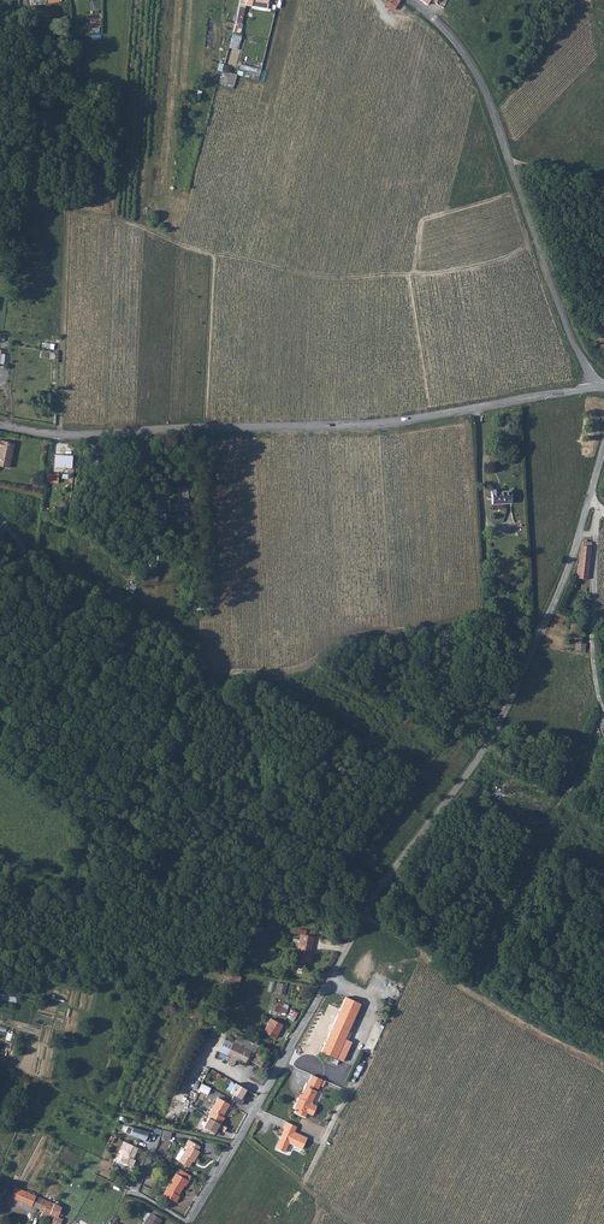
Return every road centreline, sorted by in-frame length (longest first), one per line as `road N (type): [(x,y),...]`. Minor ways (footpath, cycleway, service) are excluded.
road 1 (track): [(536,243),(463,270),(322,278),(189,250),(128,224),(68,212),(59,435)]
road 2 (unclassified): [(0,425),(59,435),(364,425),(593,387)]
road 3 (unclassified): [(357,928),(496,733),(568,570),(603,445)]
road 4 (unclassified): [(593,387),(486,91),(444,29)]
road 5 (residential): [(187,1223),(357,928)]
road 6 (track): [(603,1064),(470,989),(365,914)]
road 7 (track): [(598,507),(594,641),(603,709)]
road 8 (track): [(416,275),(422,218),(521,190)]

